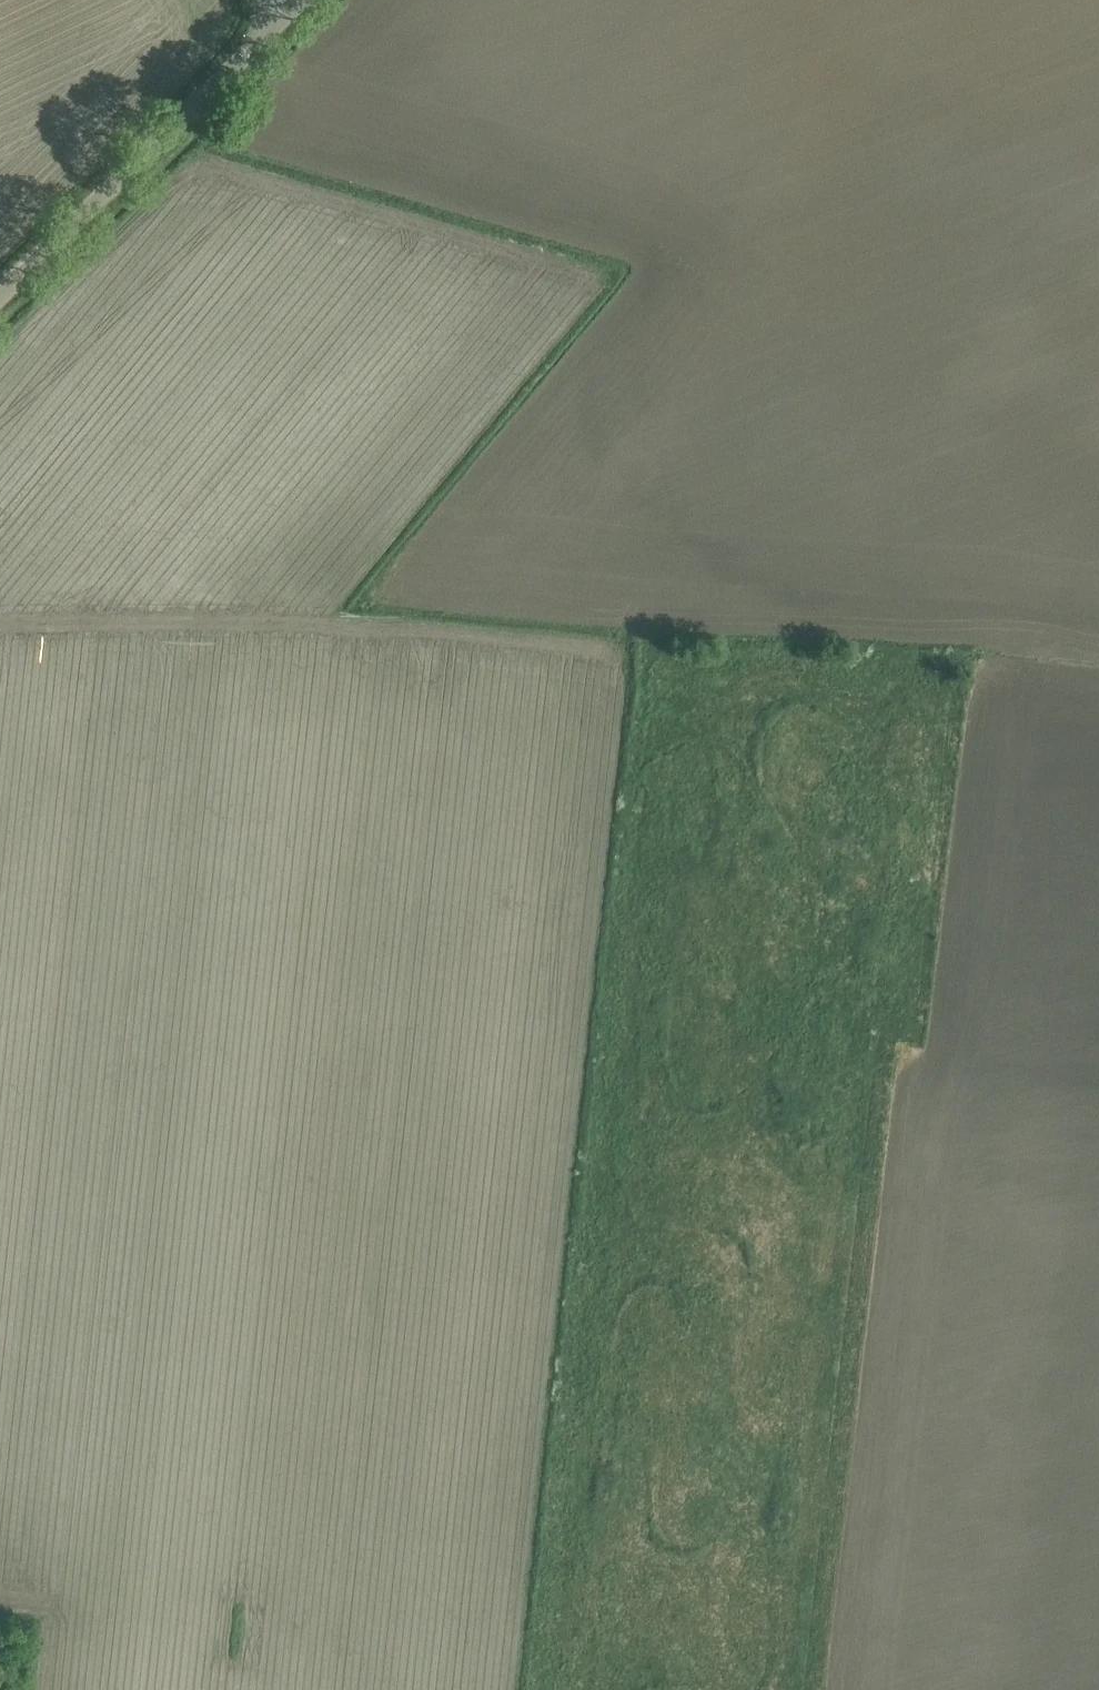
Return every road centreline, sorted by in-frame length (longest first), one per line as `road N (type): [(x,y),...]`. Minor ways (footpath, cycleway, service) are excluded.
road 1 (unclassified): [(0,296),(282,18)]

